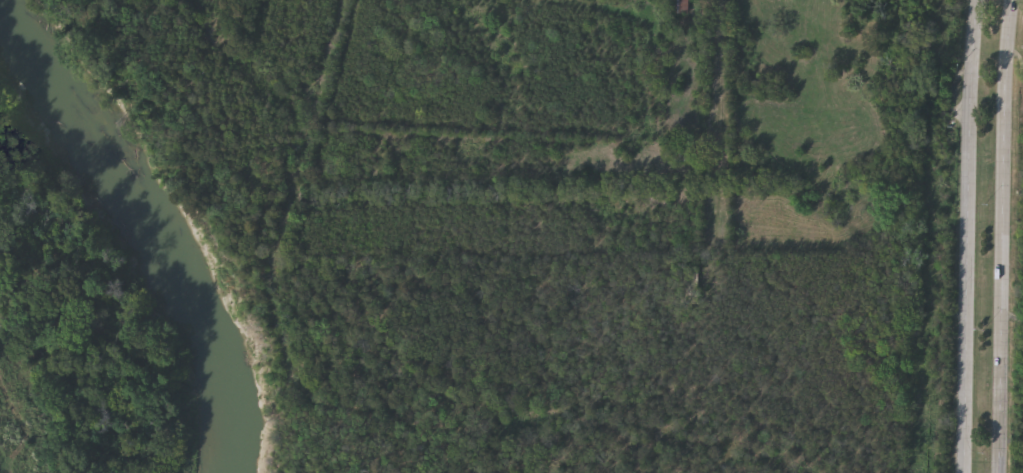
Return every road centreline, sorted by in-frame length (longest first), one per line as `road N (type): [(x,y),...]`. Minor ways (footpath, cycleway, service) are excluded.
road 1 (secondary): [(978,0),(970,136),(972,472)]
road 2 (secondary): [(1001,472),(1011,0)]

